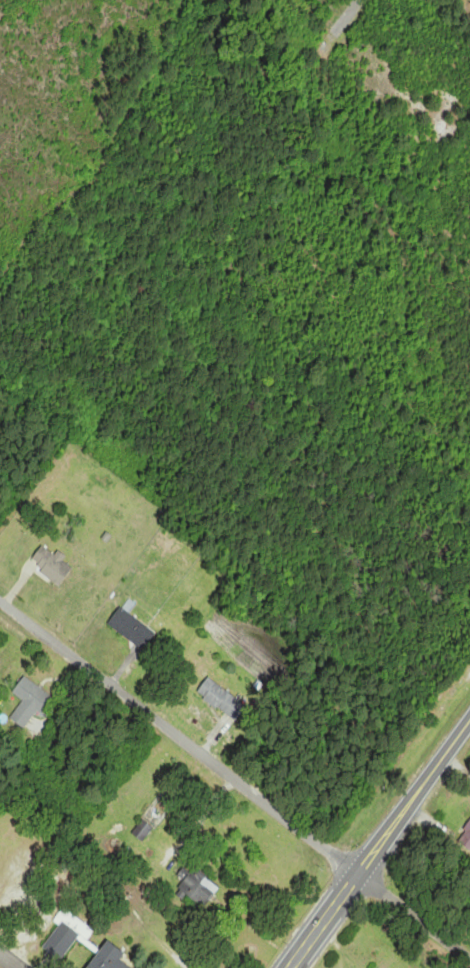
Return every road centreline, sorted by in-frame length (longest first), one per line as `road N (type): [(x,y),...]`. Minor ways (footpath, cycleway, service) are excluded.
road 1 (residential): [(0,604),(359,873)]
road 2 (trunk): [(291,967),(469,722)]
road 3 (residential): [(359,873),(469,958)]

